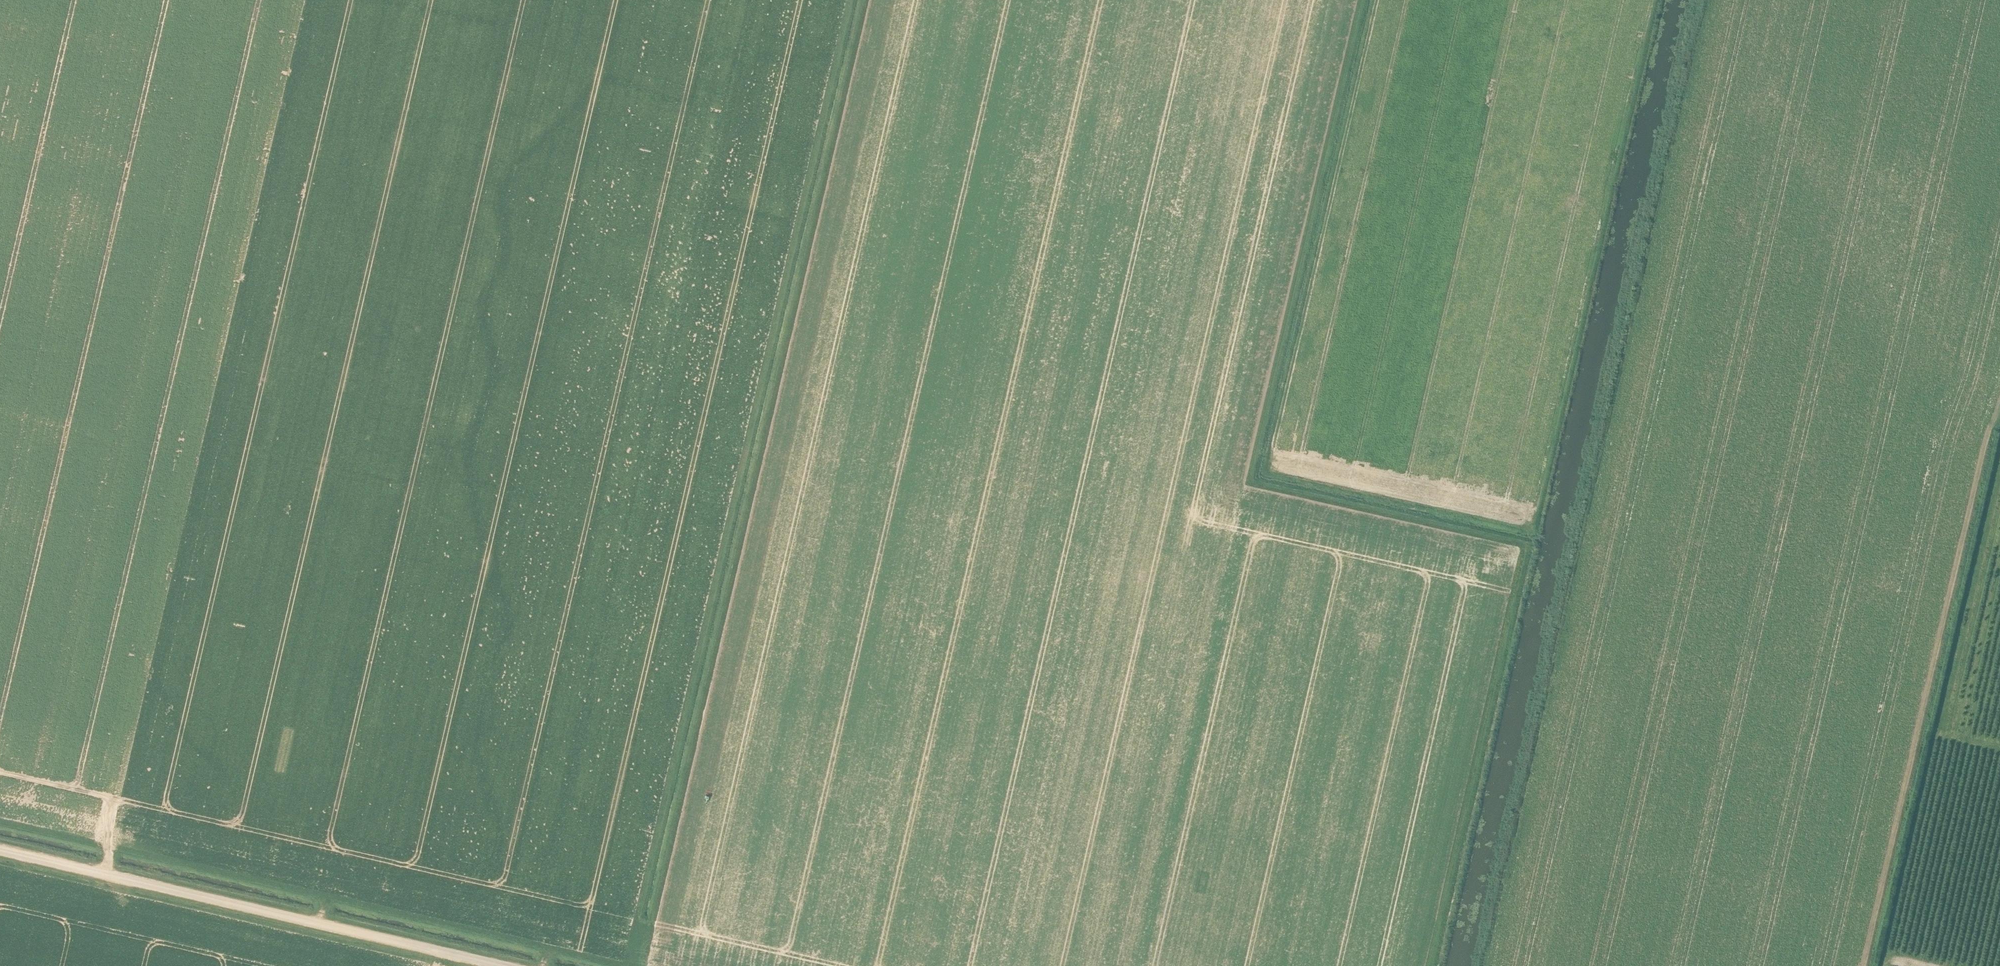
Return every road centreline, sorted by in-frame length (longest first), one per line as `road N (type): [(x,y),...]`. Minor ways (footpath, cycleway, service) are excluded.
road 1 (track): [(1487,965),(1711,0)]
road 2 (unclassified): [(504,965),(0,850)]

